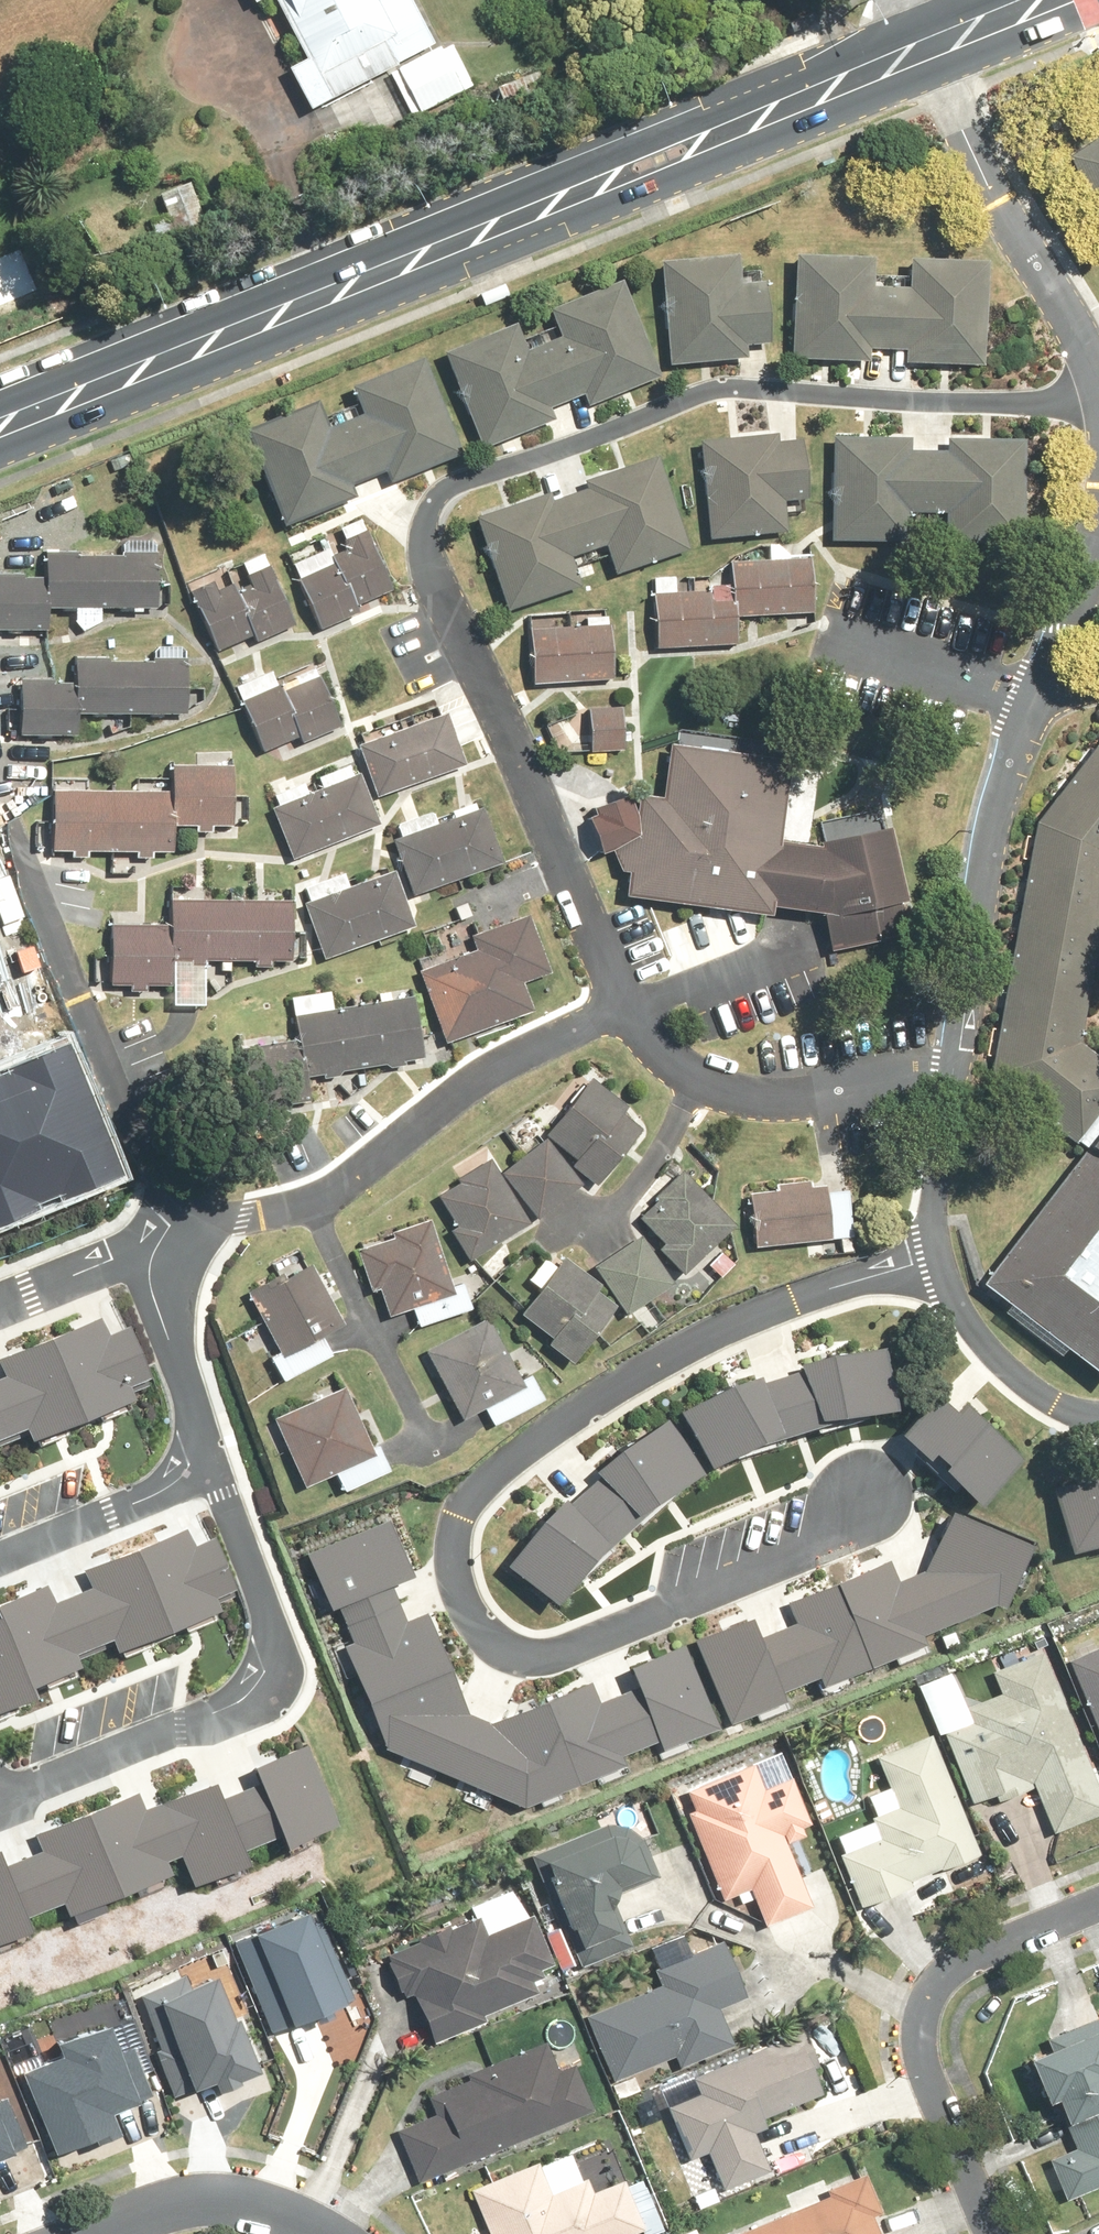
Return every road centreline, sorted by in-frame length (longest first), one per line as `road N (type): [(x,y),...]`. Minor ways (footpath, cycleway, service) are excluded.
road 1 (residential): [(629,1007),(428,544),(435,494),(447,483),(719,389),(1098,408)]
road 2 (residential): [(941,1270),(812,1292),(653,1340),(505,1452),(451,1528),(452,1574),(477,1638),(514,1658),(564,1652),(816,1545),(867,1493)]
road 3 (secondary): [(0,427),(926,48)]
road 4 (residential): [(203,1457),(265,1617),(258,1661),(231,1690),(0,1773)]
road 5 (residential): [(0,618),(62,684),(167,944),(201,1058)]
road 6 (residential): [(1098,1906),(960,1960),(926,1997),(918,2033),(993,2233)]
road 7 (residential): [(926,48),(987,190),(1098,405)]
road 8 (residential): [(1028,687),(979,865),(954,1062)]
road 9 (residential): [(312,1203),(490,1074),(629,1007)]
road 10 (residential): [(312,1203),(426,1444)]
road 11 (residential): [(325,2233),(223,2197),(149,2210),(93,2233)]
road 12 (residential): [(151,1240),(147,1285),(203,1457)]
road 13 (residential): [(1098,1412),(1035,1393),(941,1270)]
road 14 (residential): [(203,1457),(0,1542)]
road 15 (residential): [(201,1058),(224,1054),(269,1068),(296,1105),(295,1152),(267,1188)]
road 16 (residential): [(941,1270),(954,1062)]
road 17 (residential): [(832,633),(1028,687)]
road 18 (residential): [(576,1230),(631,1201),(683,1110),(692,1076)]
road 19 (residential): [(629,1007),(804,946)]
road 20 (residential): [(1098,525),(1093,555),(1028,687)]
road 21 (residential): [(151,1240),(0,1300)]
road 22 (residential): [(183,1188),(155,1152),(154,1106),(181,1069),(201,1058)]
road 23 (residential): [(825,1100),(759,1107),(717,1096),(692,1076)]
road 24 (residential): [(954,1062),(825,1100)]
road 25 (secondary): [(926,48),(1046,0)]

